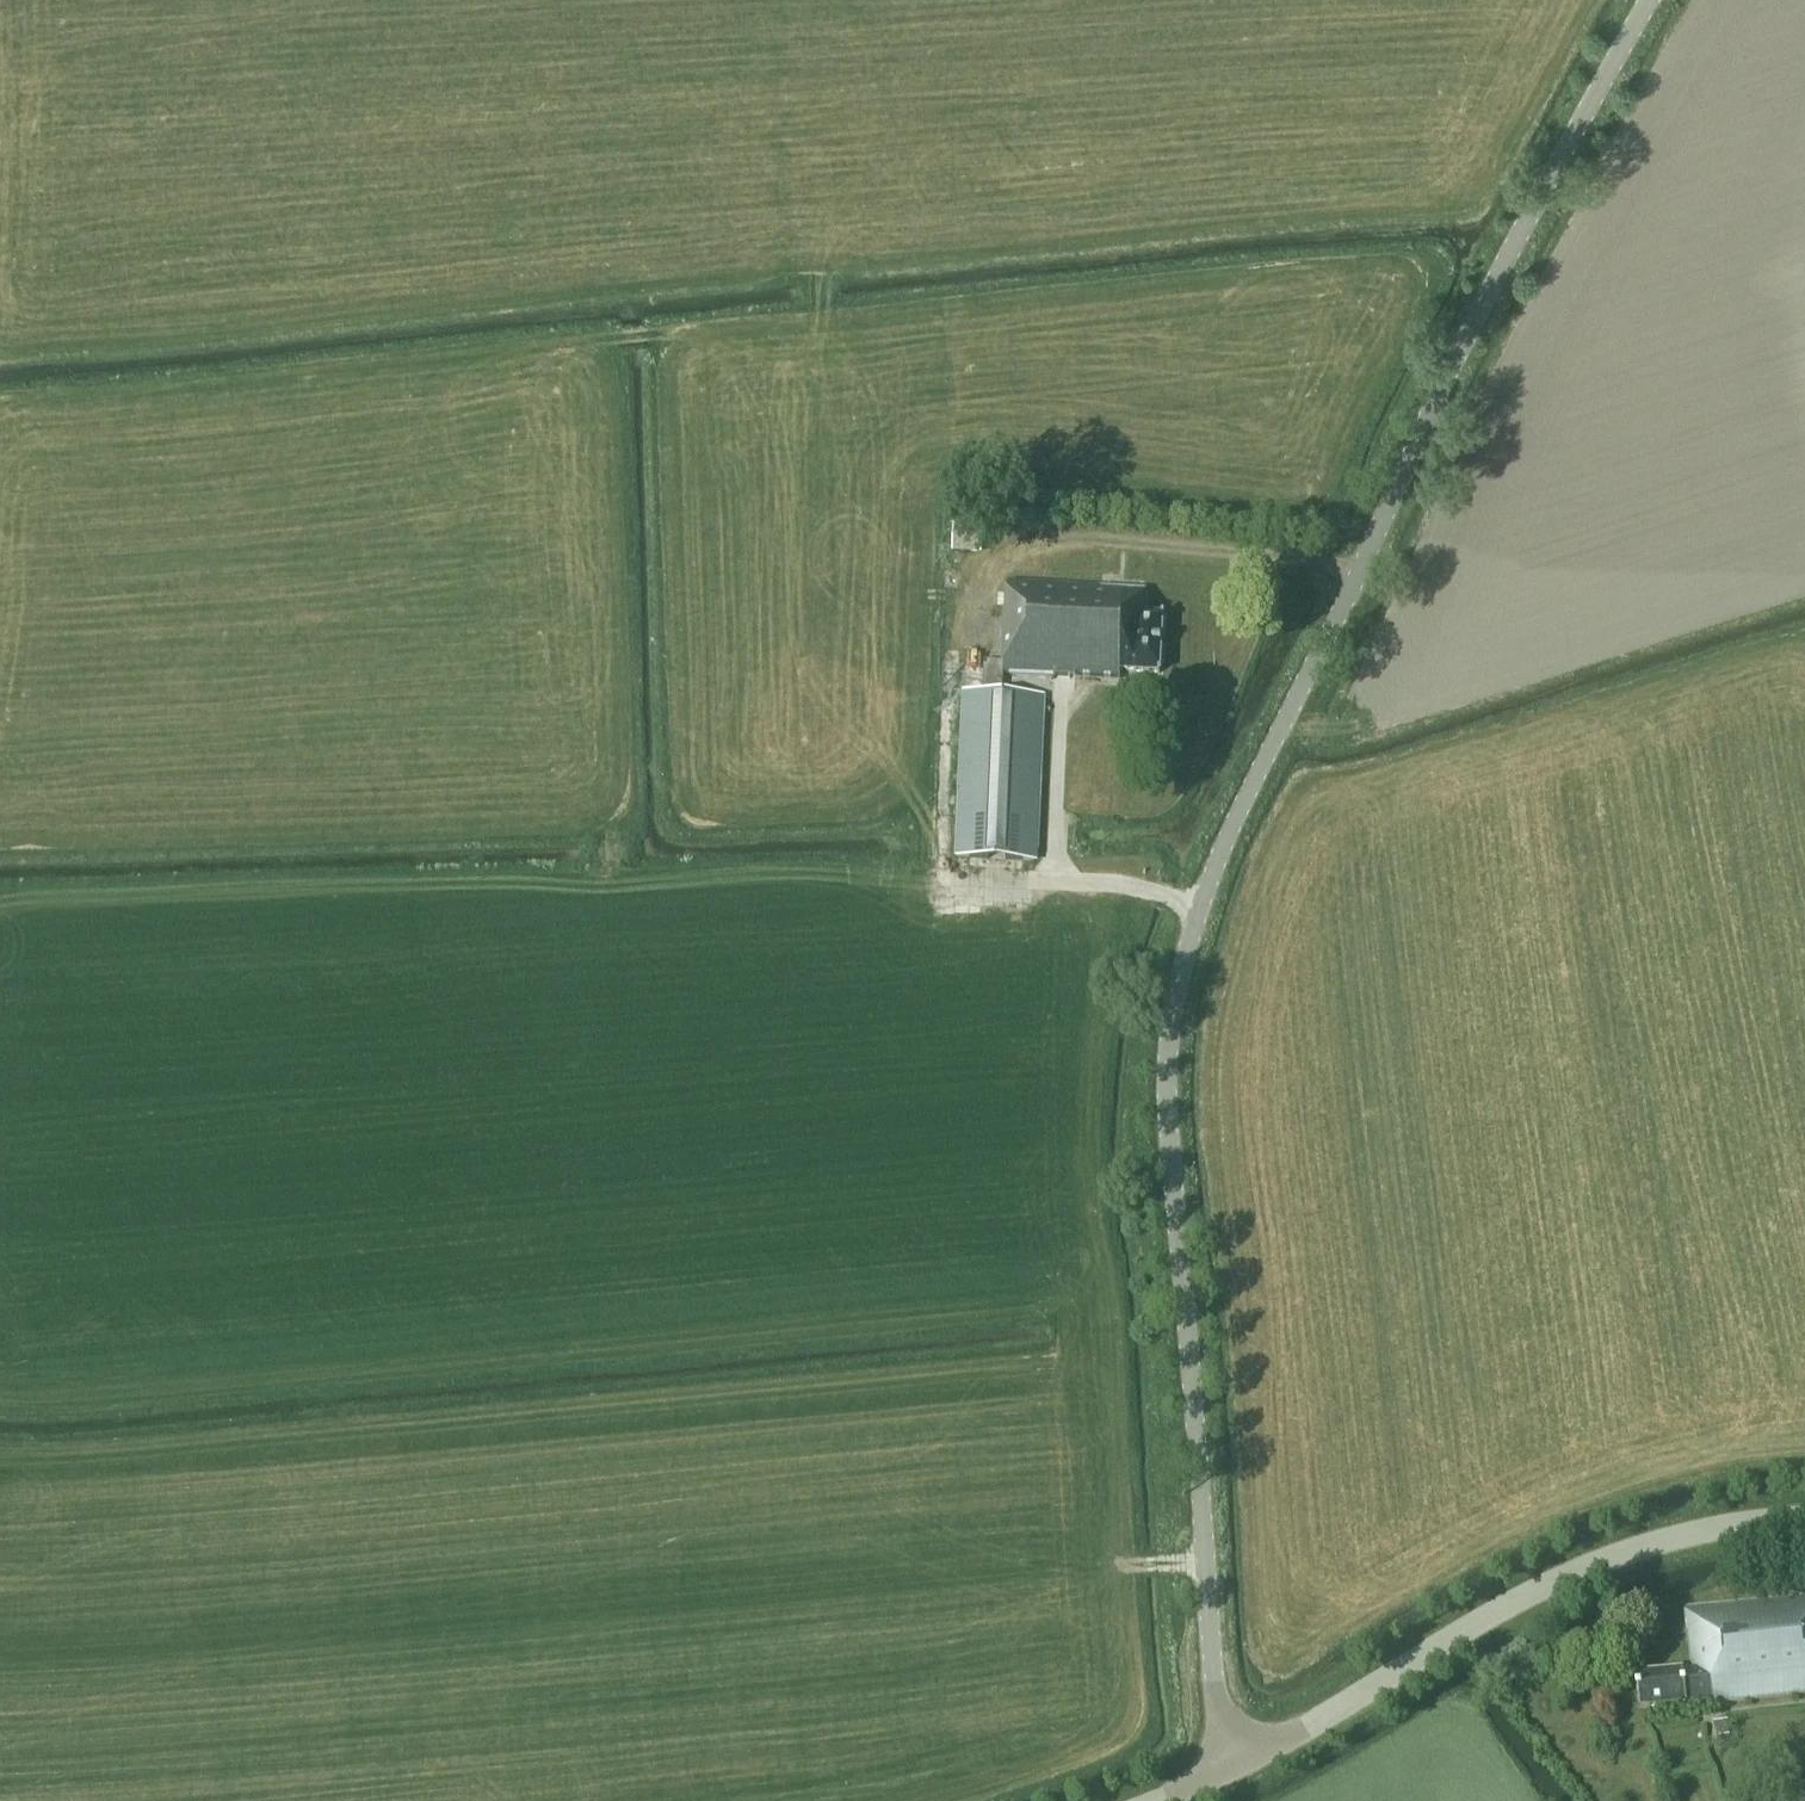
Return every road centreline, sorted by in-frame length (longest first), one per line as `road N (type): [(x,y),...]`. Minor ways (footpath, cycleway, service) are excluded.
road 1 (tertiary): [(1236,1765),(1217,1697),(1170,1136),(1169,1048),(1179,985),(1232,828),(1426,420),(1648,0)]
road 2 (tertiary): [(1236,1765),(1563,1575),(1698,1530),(1804,1515)]

